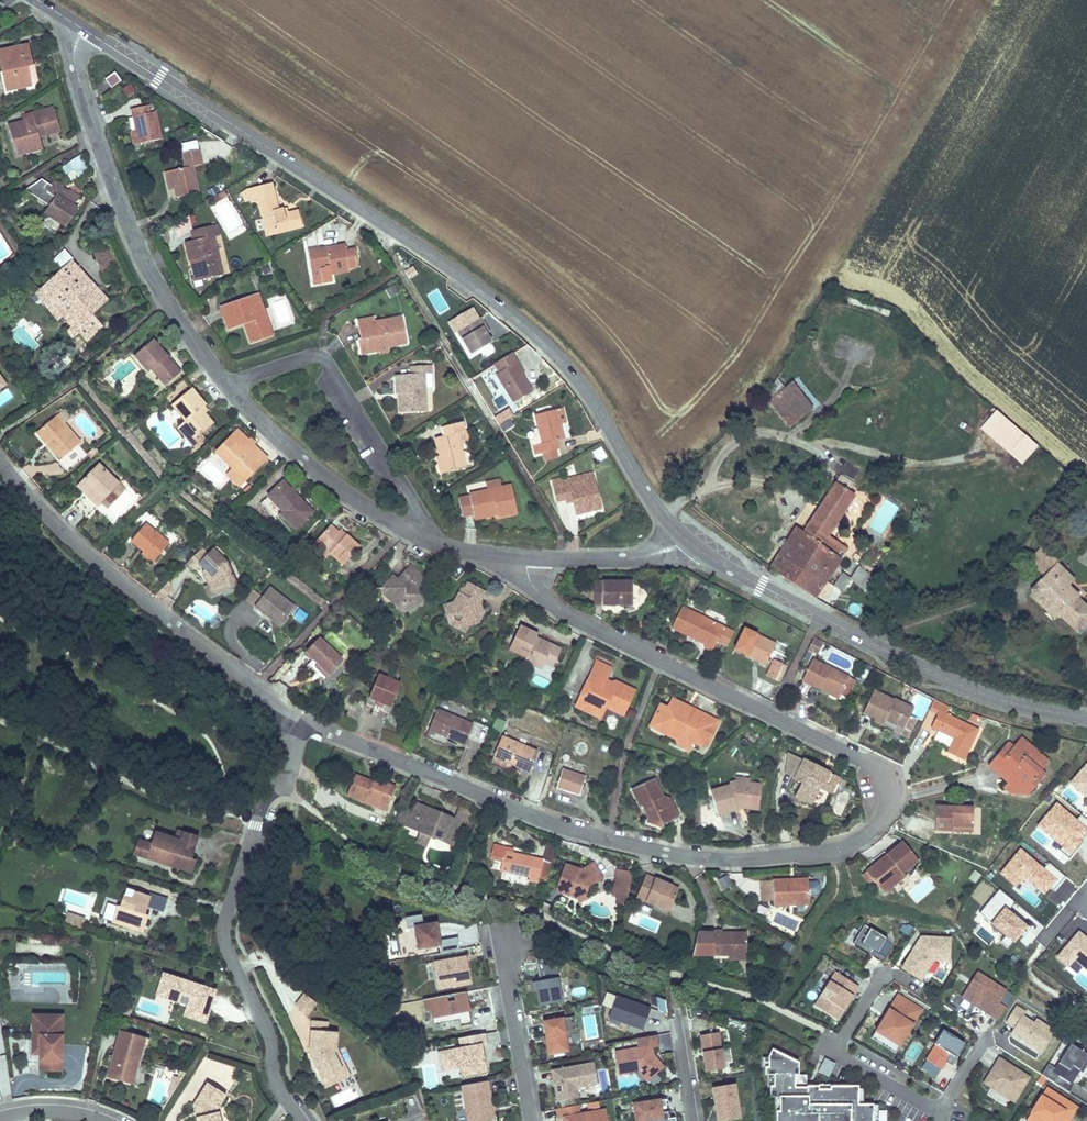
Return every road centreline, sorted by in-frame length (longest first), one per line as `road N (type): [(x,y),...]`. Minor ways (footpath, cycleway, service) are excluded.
road 1 (residential): [(526,558),(535,591),(567,616),(880,769),(893,797),(886,818),(843,849),(755,859),(676,855),(550,822),(301,718)]
road 2 (tertiary): [(685,541),(545,344),(427,253),(83,30)]
road 3 (residential): [(83,30),(74,60),(129,228),(167,301),(228,387),(308,466),(403,528),(461,551),(526,558)]
road 4 (tertiary): [(1086,717),(1010,703),(933,673),(685,541)]
road 5 (residential): [(301,718),(286,779),(257,817),(223,929),(269,1037),(272,1075),(300,1120)]
road 6 (residential): [(301,718),(97,564),(0,460)]
road 7 (residential): [(531,1120),(499,938)]
road 8 (residential): [(685,541),(616,560),(526,558)]
road 9 (residential): [(941,1112),(835,1051)]

